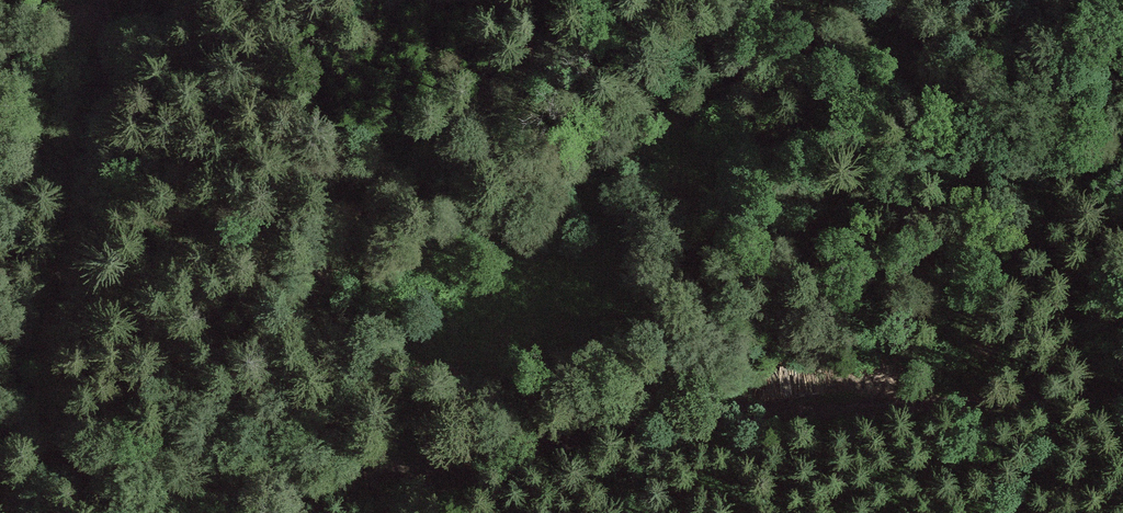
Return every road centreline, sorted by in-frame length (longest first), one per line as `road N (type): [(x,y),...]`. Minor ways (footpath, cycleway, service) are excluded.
road 1 (track): [(479,457),(161,498),(118,497),(73,471),(53,422),(54,361),(61,289),(108,93),(104,0)]
road 2 (track): [(1122,380),(746,411)]
road 3 (track): [(746,411),(642,419),(509,448),(479,457),(389,512)]

